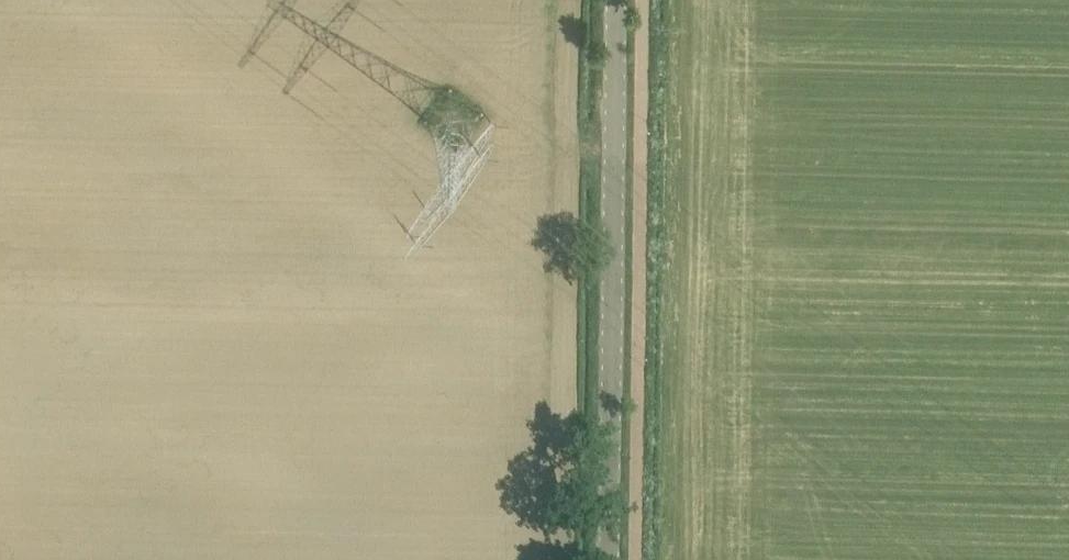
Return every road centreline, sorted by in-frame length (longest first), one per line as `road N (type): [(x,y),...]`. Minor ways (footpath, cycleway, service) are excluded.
road 1 (unclassified): [(610,559),(615,0)]

